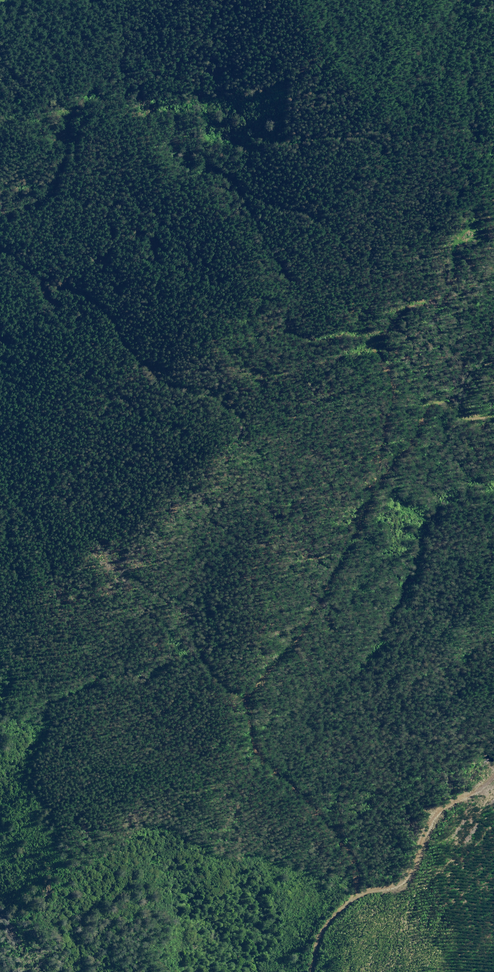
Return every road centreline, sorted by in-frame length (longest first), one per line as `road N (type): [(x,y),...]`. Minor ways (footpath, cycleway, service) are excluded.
road 1 (track): [(493,418),(428,405),(242,698)]
road 2 (track): [(0,218),(47,198),(76,114),(133,99),(139,81),(177,61),(219,0)]
road 3 (track): [(242,698),(256,753),(340,843),(354,871),(354,894),(317,937),(309,971)]

